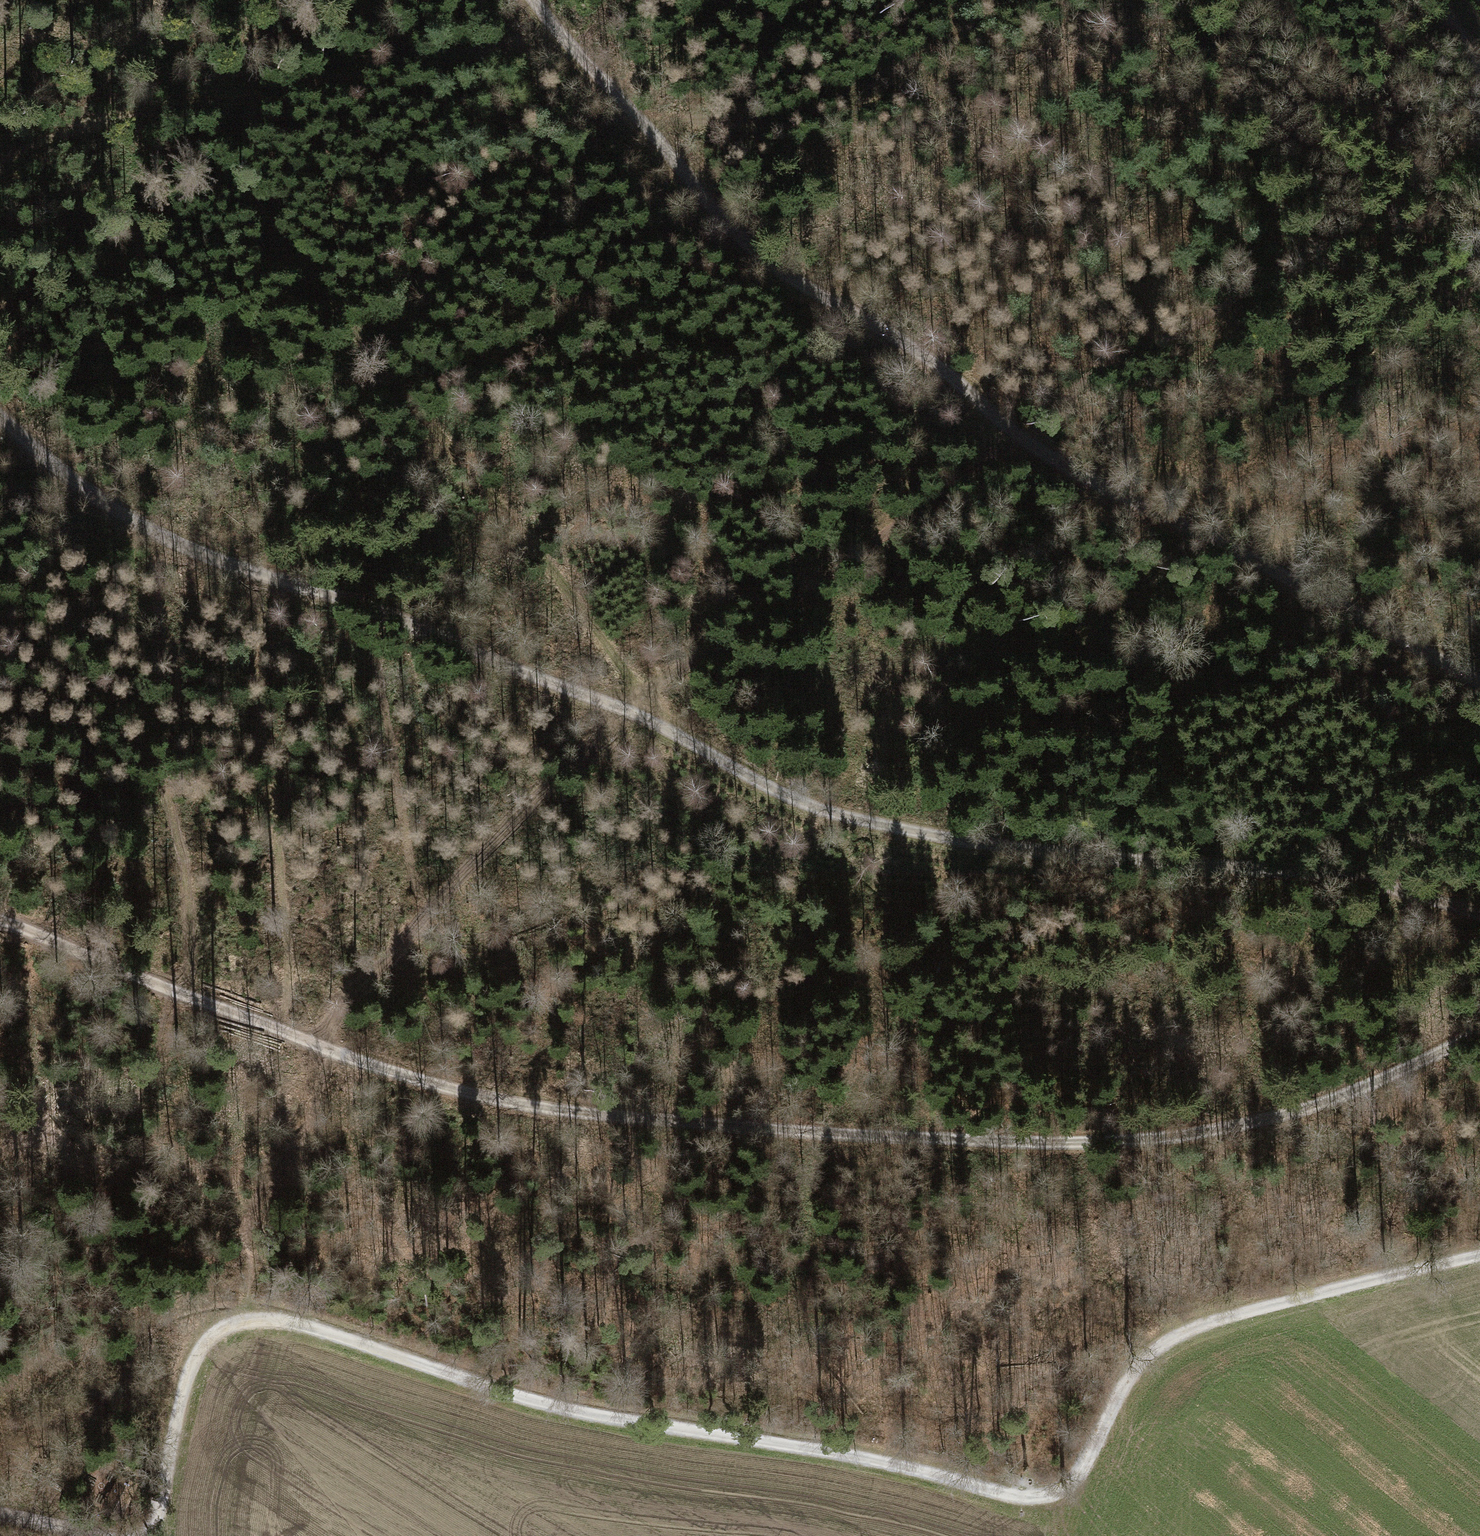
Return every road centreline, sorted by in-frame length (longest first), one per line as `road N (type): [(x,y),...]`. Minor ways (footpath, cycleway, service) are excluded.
road 1 (track): [(1479,154),(1445,183),(1297,259),(1118,368),(1031,439),(652,696),(514,825),(375,973),(335,1028),(301,1134),(252,1233),(254,1318)]
road 2 (track): [(1479,1253),(1184,1333),(1129,1373),(1069,1474),(1034,1493),(618,1420),(532,1401),(285,1320),(244,1319),(205,1343),(187,1377),(154,1535)]
road 3 (track): [(0,414),(95,495),(163,536),(346,596),(636,713),(825,811),(1042,853),(1339,874),(1479,915)]
road 4 (track): [(0,920),(328,1050),(508,1102),(1008,1146),(1204,1133),(1312,1107),(1479,1031)]
road 5 (track): [(1479,685),(1077,470),(896,337),(803,286),(697,188),(537,0)]
road 6 (track): [(0,174),(116,129),(566,37)]
road 7 (track): [(631,112),(757,121),(947,41),(976,0)]

